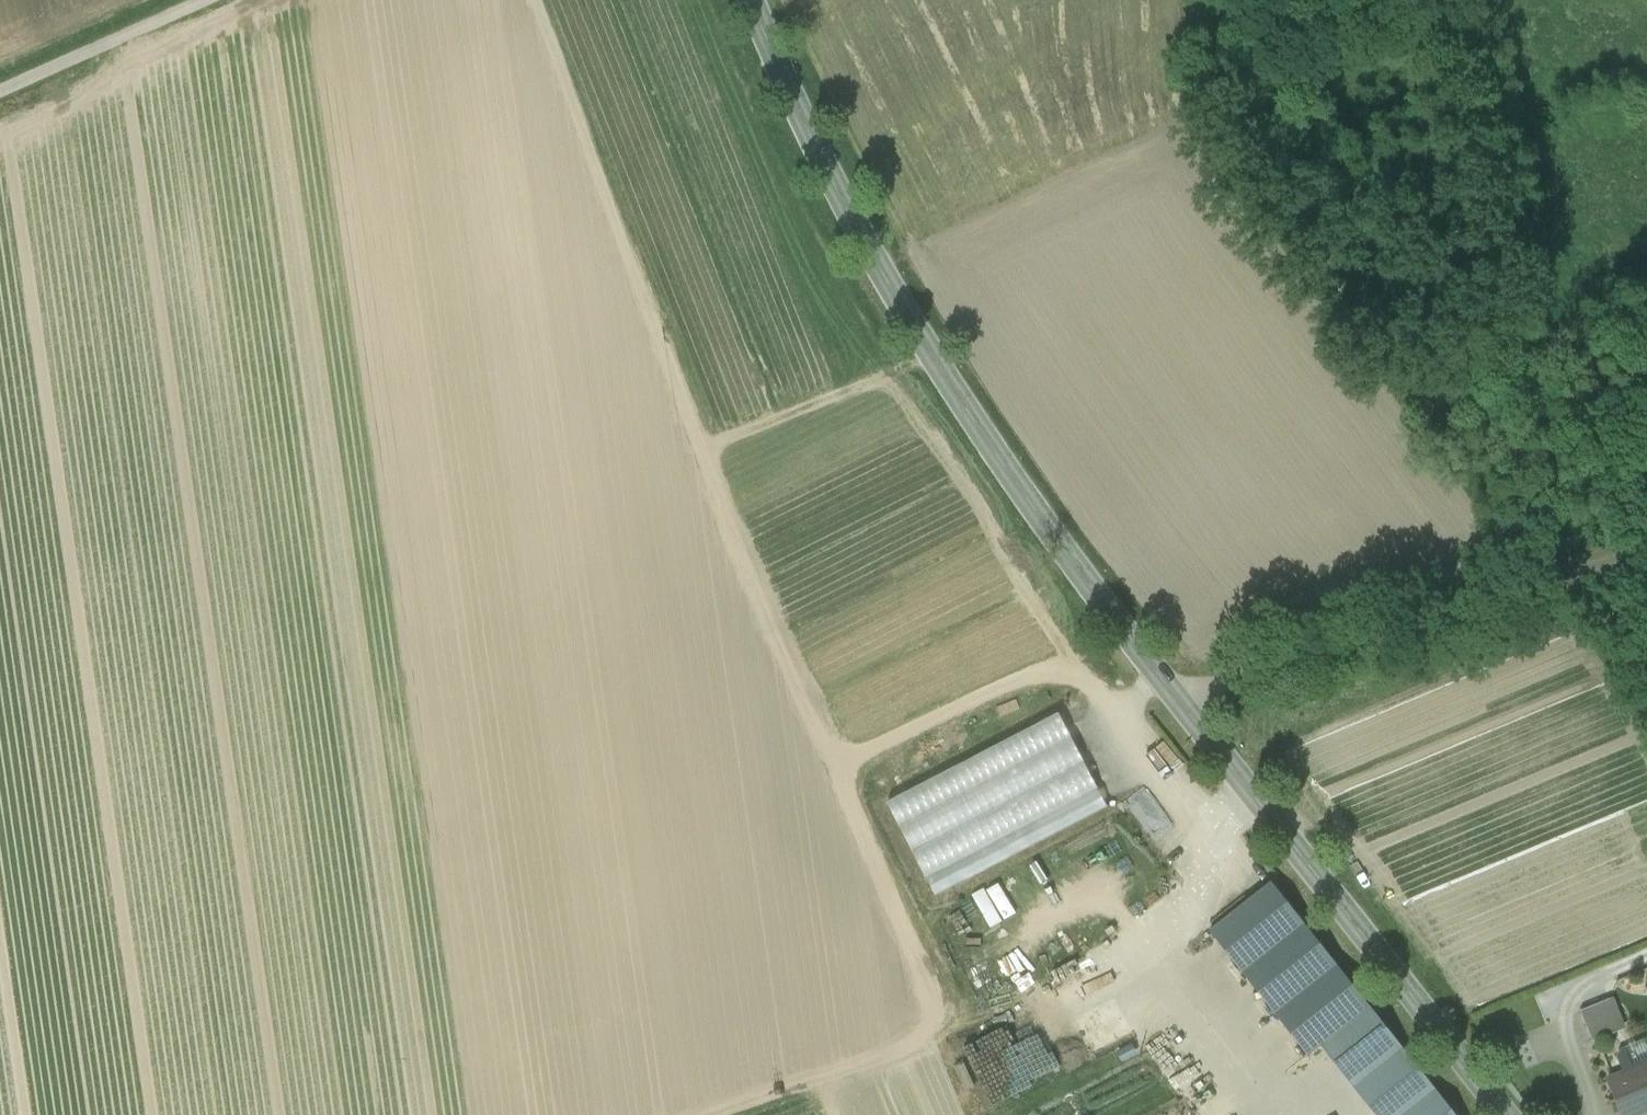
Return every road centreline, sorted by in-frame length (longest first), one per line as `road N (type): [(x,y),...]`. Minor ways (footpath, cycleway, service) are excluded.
road 1 (tertiary): [(1506,1114),(993,467),(887,293),(784,78),(756,0)]
road 2 (track): [(0,87),(189,0)]

